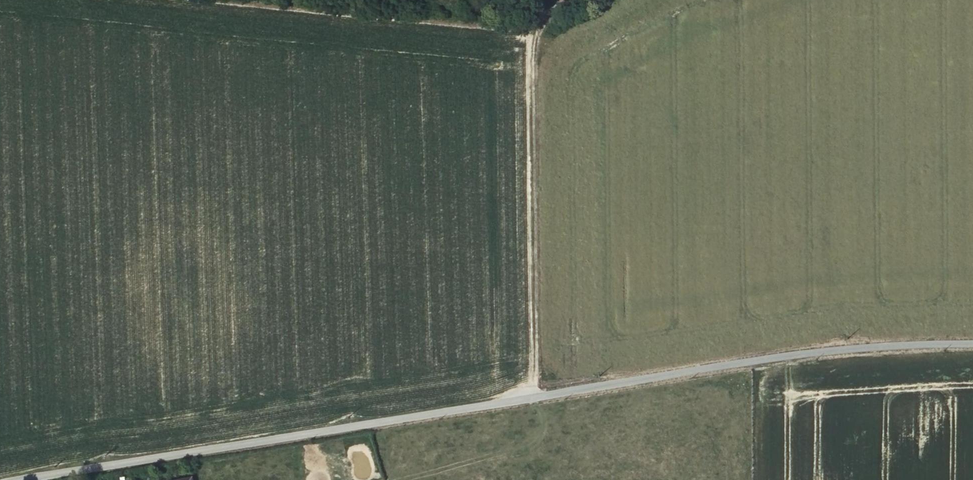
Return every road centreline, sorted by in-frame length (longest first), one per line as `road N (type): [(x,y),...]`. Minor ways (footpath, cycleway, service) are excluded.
road 1 (unclassified): [(972,338),(748,357),(28,479)]

